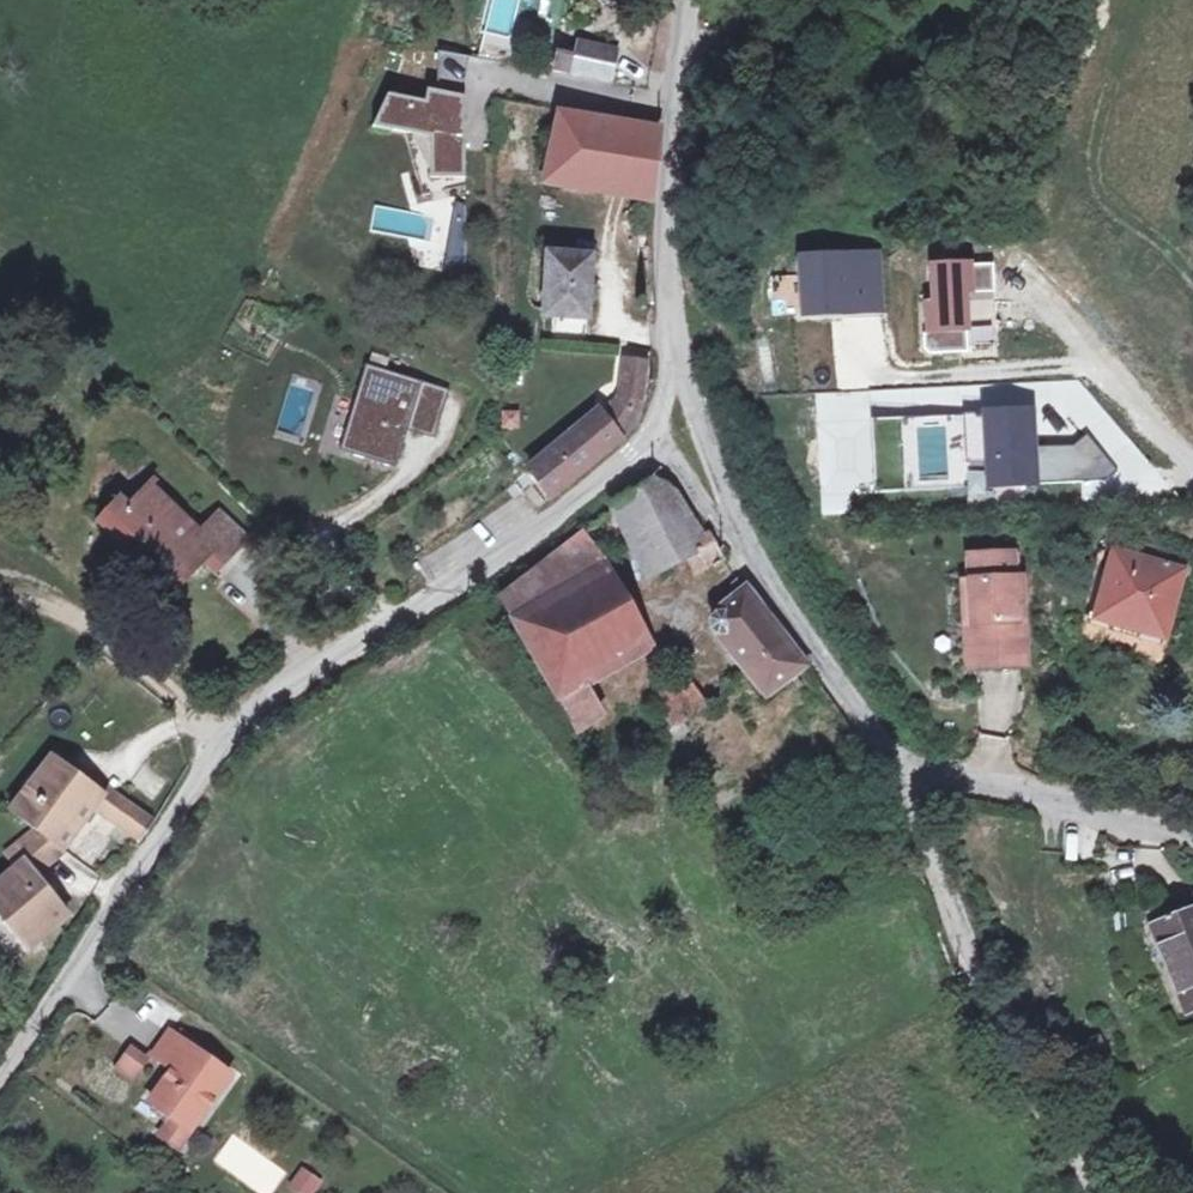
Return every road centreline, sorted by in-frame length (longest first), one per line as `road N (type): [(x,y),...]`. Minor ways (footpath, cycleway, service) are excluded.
road 1 (unclassified): [(638,450),(544,524),(237,724),(0,1072)]
road 2 (unclassified): [(900,765),(981,993),(1105,1192)]
road 3 (unclassified): [(687,0),(667,195),(676,338)]
road 4 (unclassified): [(728,500),(784,604),(900,765)]
road 5 (unclassified): [(900,765),(1086,800),(1192,837)]
road 6 (unclassified): [(676,338),(728,500)]
road 7 (unclassified): [(676,338),(658,420),(638,450)]

